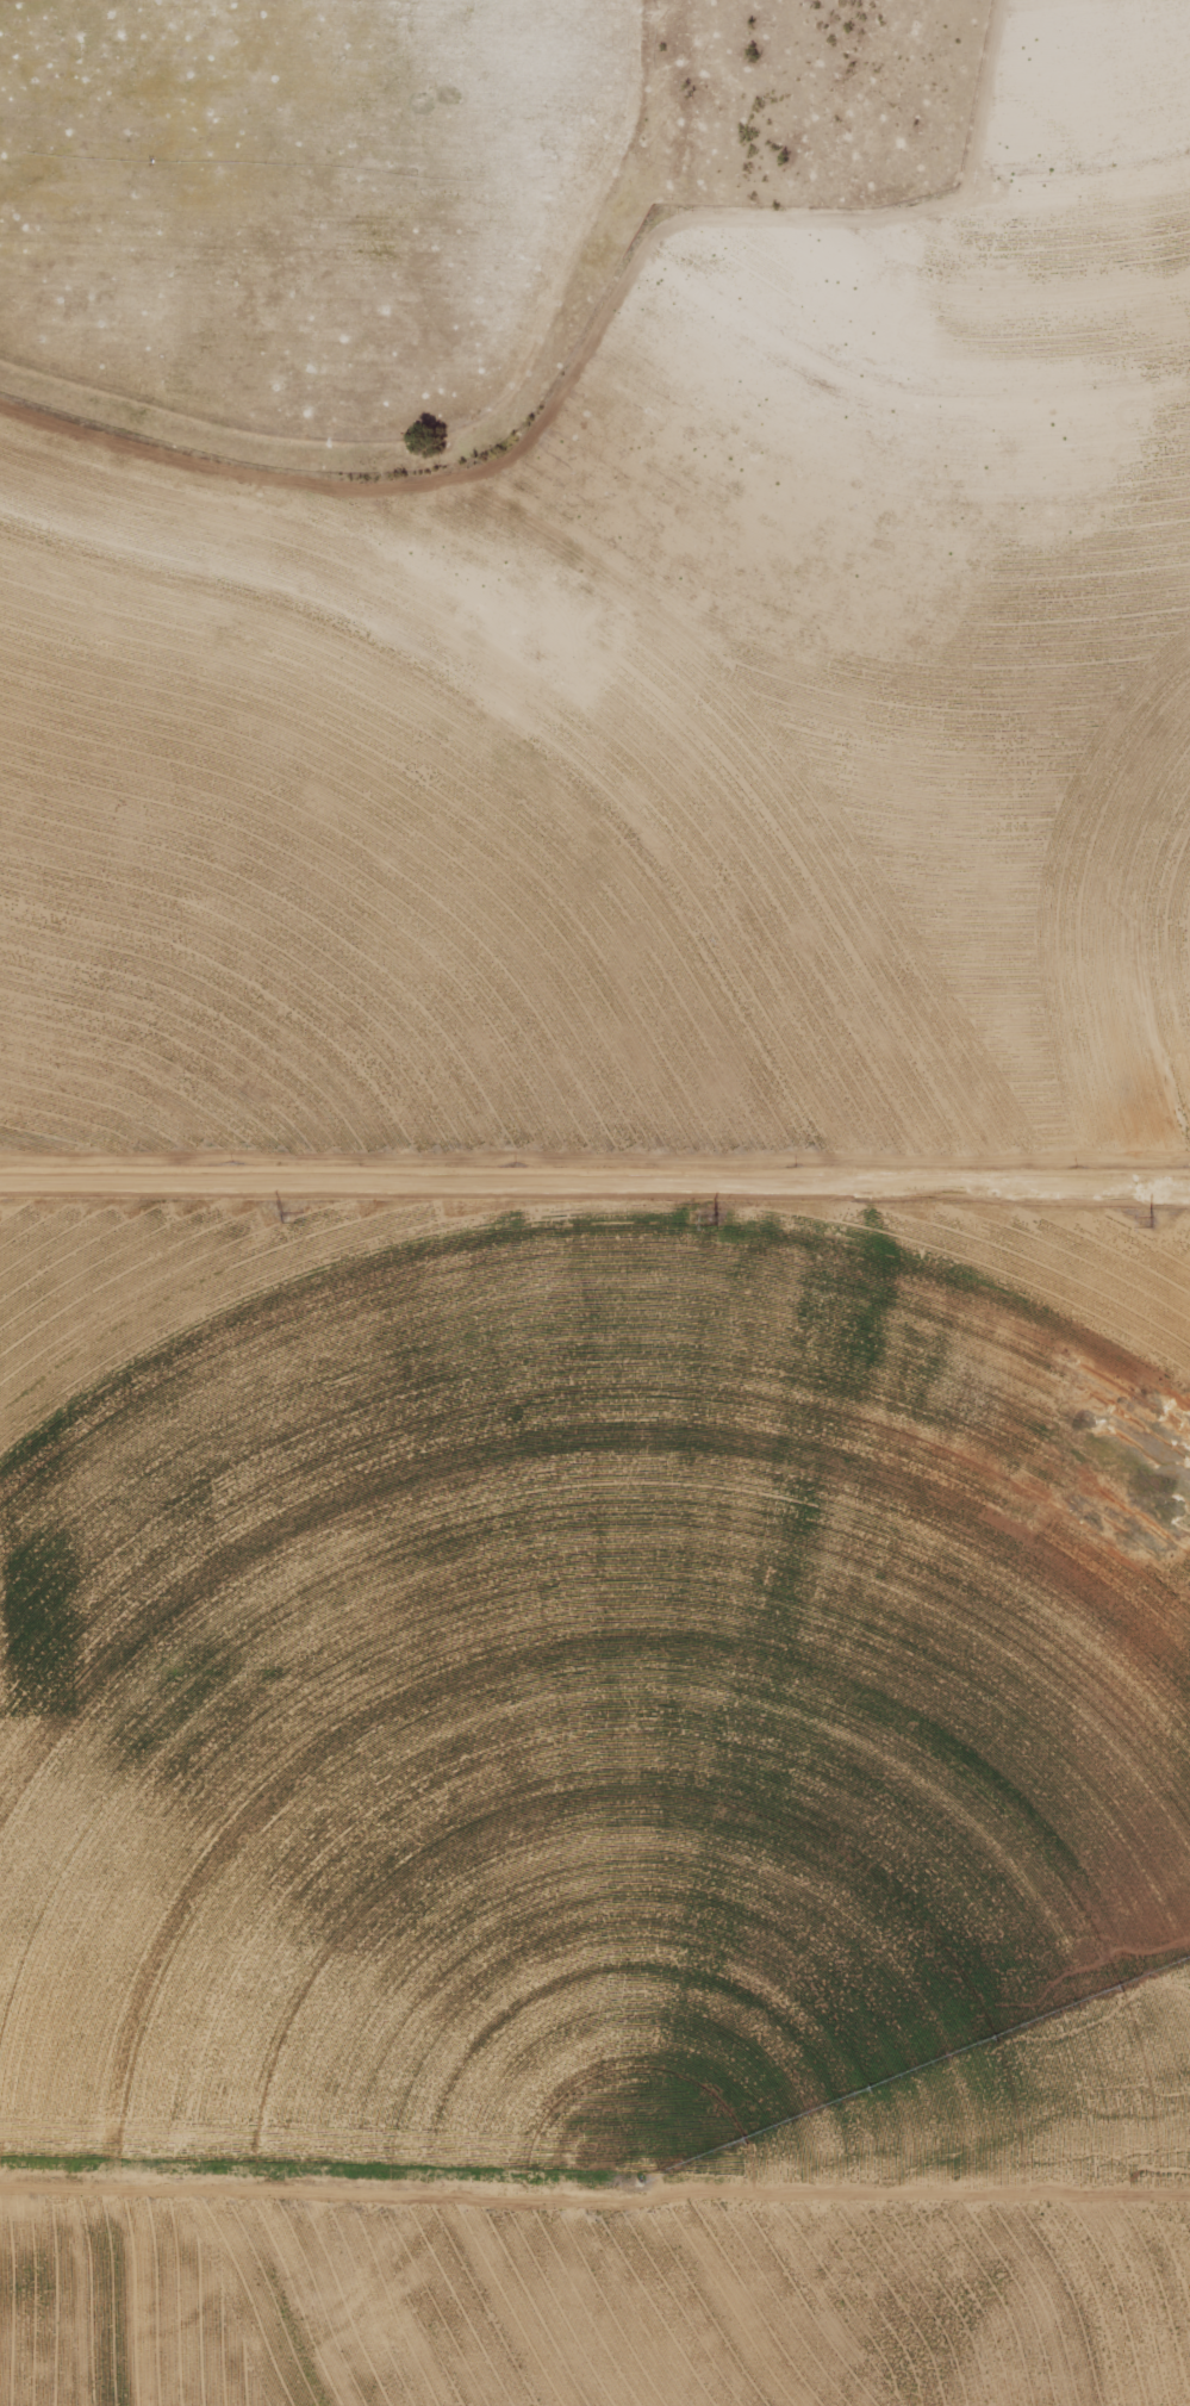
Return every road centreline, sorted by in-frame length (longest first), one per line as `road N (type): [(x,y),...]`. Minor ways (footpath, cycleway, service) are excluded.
road 1 (residential): [(1189,1182),(0,1180)]

